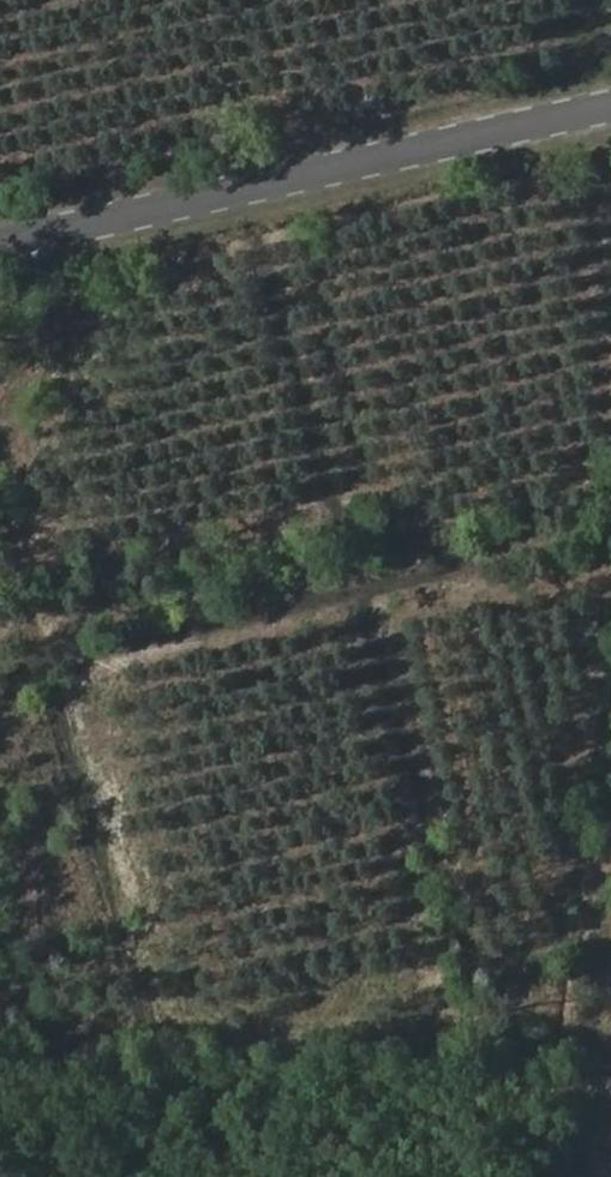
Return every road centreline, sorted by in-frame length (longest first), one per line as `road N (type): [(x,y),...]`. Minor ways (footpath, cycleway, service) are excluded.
road 1 (tertiary): [(610,105),(0,242)]

